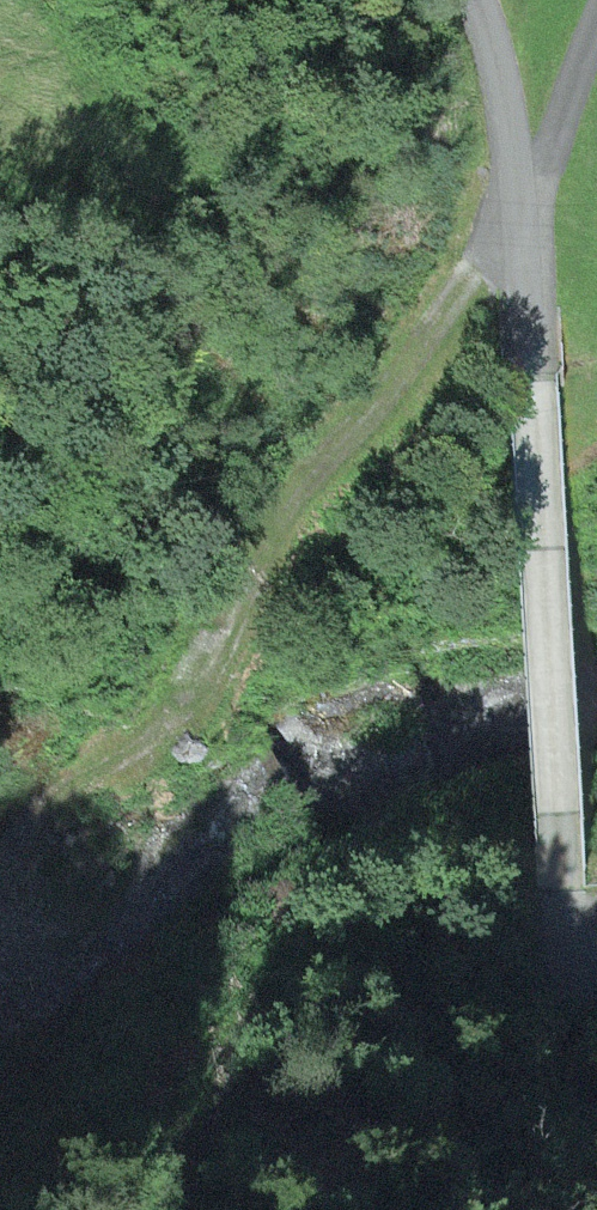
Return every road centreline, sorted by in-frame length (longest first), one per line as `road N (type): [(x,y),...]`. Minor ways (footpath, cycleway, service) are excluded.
road 1 (unclassified): [(521,213),(564,890),(596,1137)]
road 2 (track): [(522,239),(261,531),(201,672),(162,717),(45,789)]

